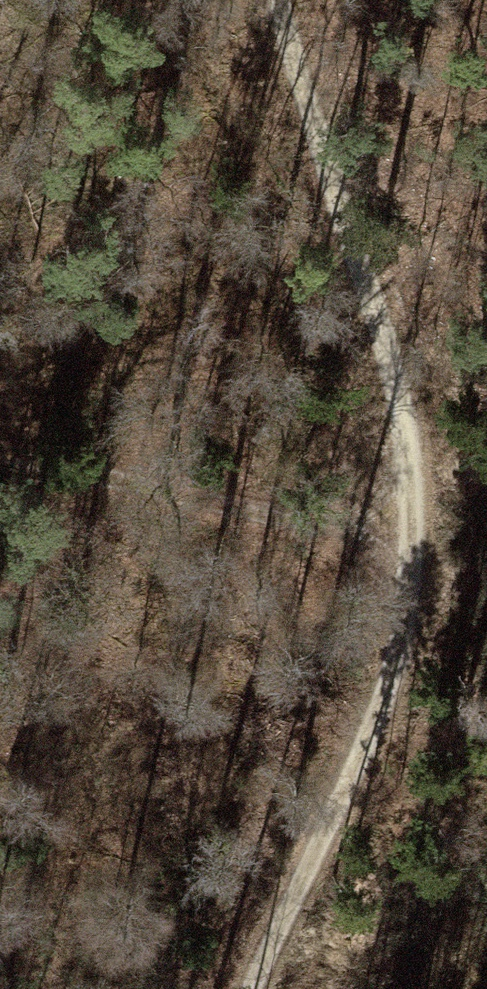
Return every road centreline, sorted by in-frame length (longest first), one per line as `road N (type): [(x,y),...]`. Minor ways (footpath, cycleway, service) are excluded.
road 1 (track): [(293,0),(419,446),(399,673),(249,988)]
road 2 (track): [(0,443),(410,551)]

